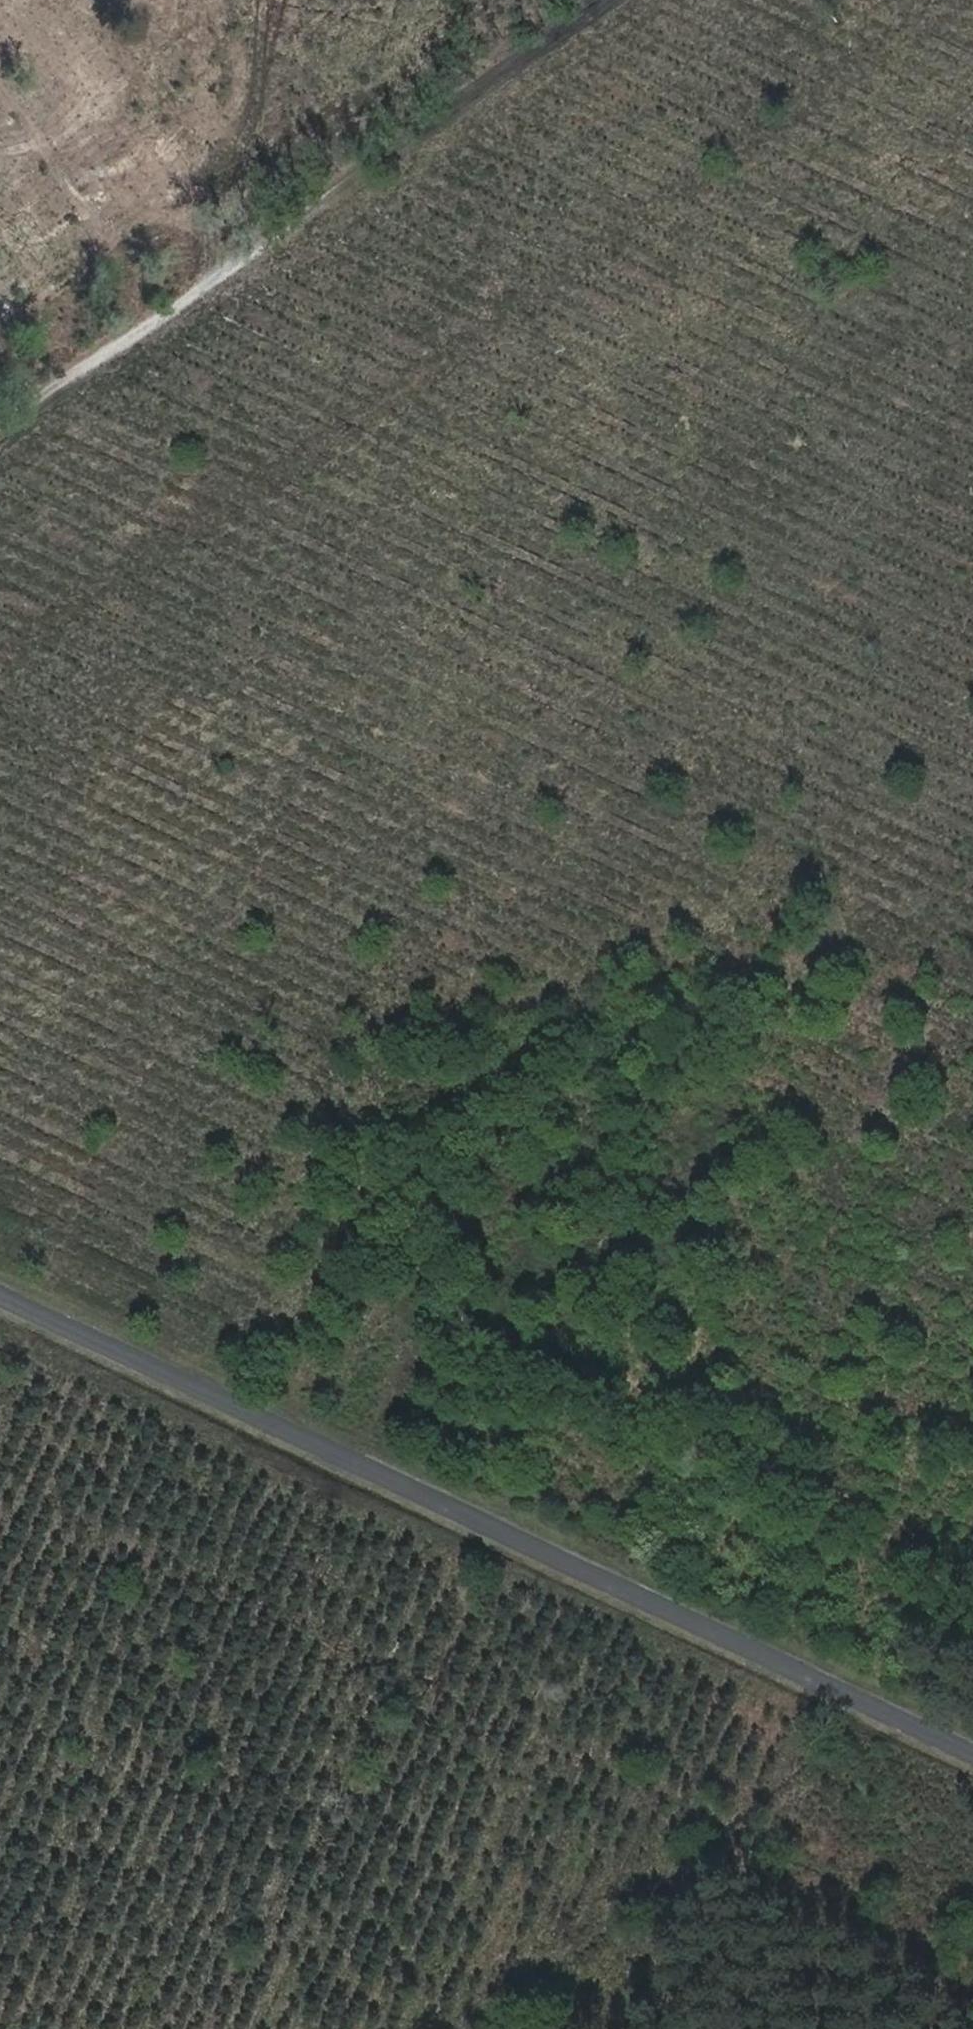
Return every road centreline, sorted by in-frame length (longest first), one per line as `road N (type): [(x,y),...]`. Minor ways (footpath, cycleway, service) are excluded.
road 1 (unclassified): [(972,1768),(0,1299)]
road 2 (track): [(626,0),(0,438)]

